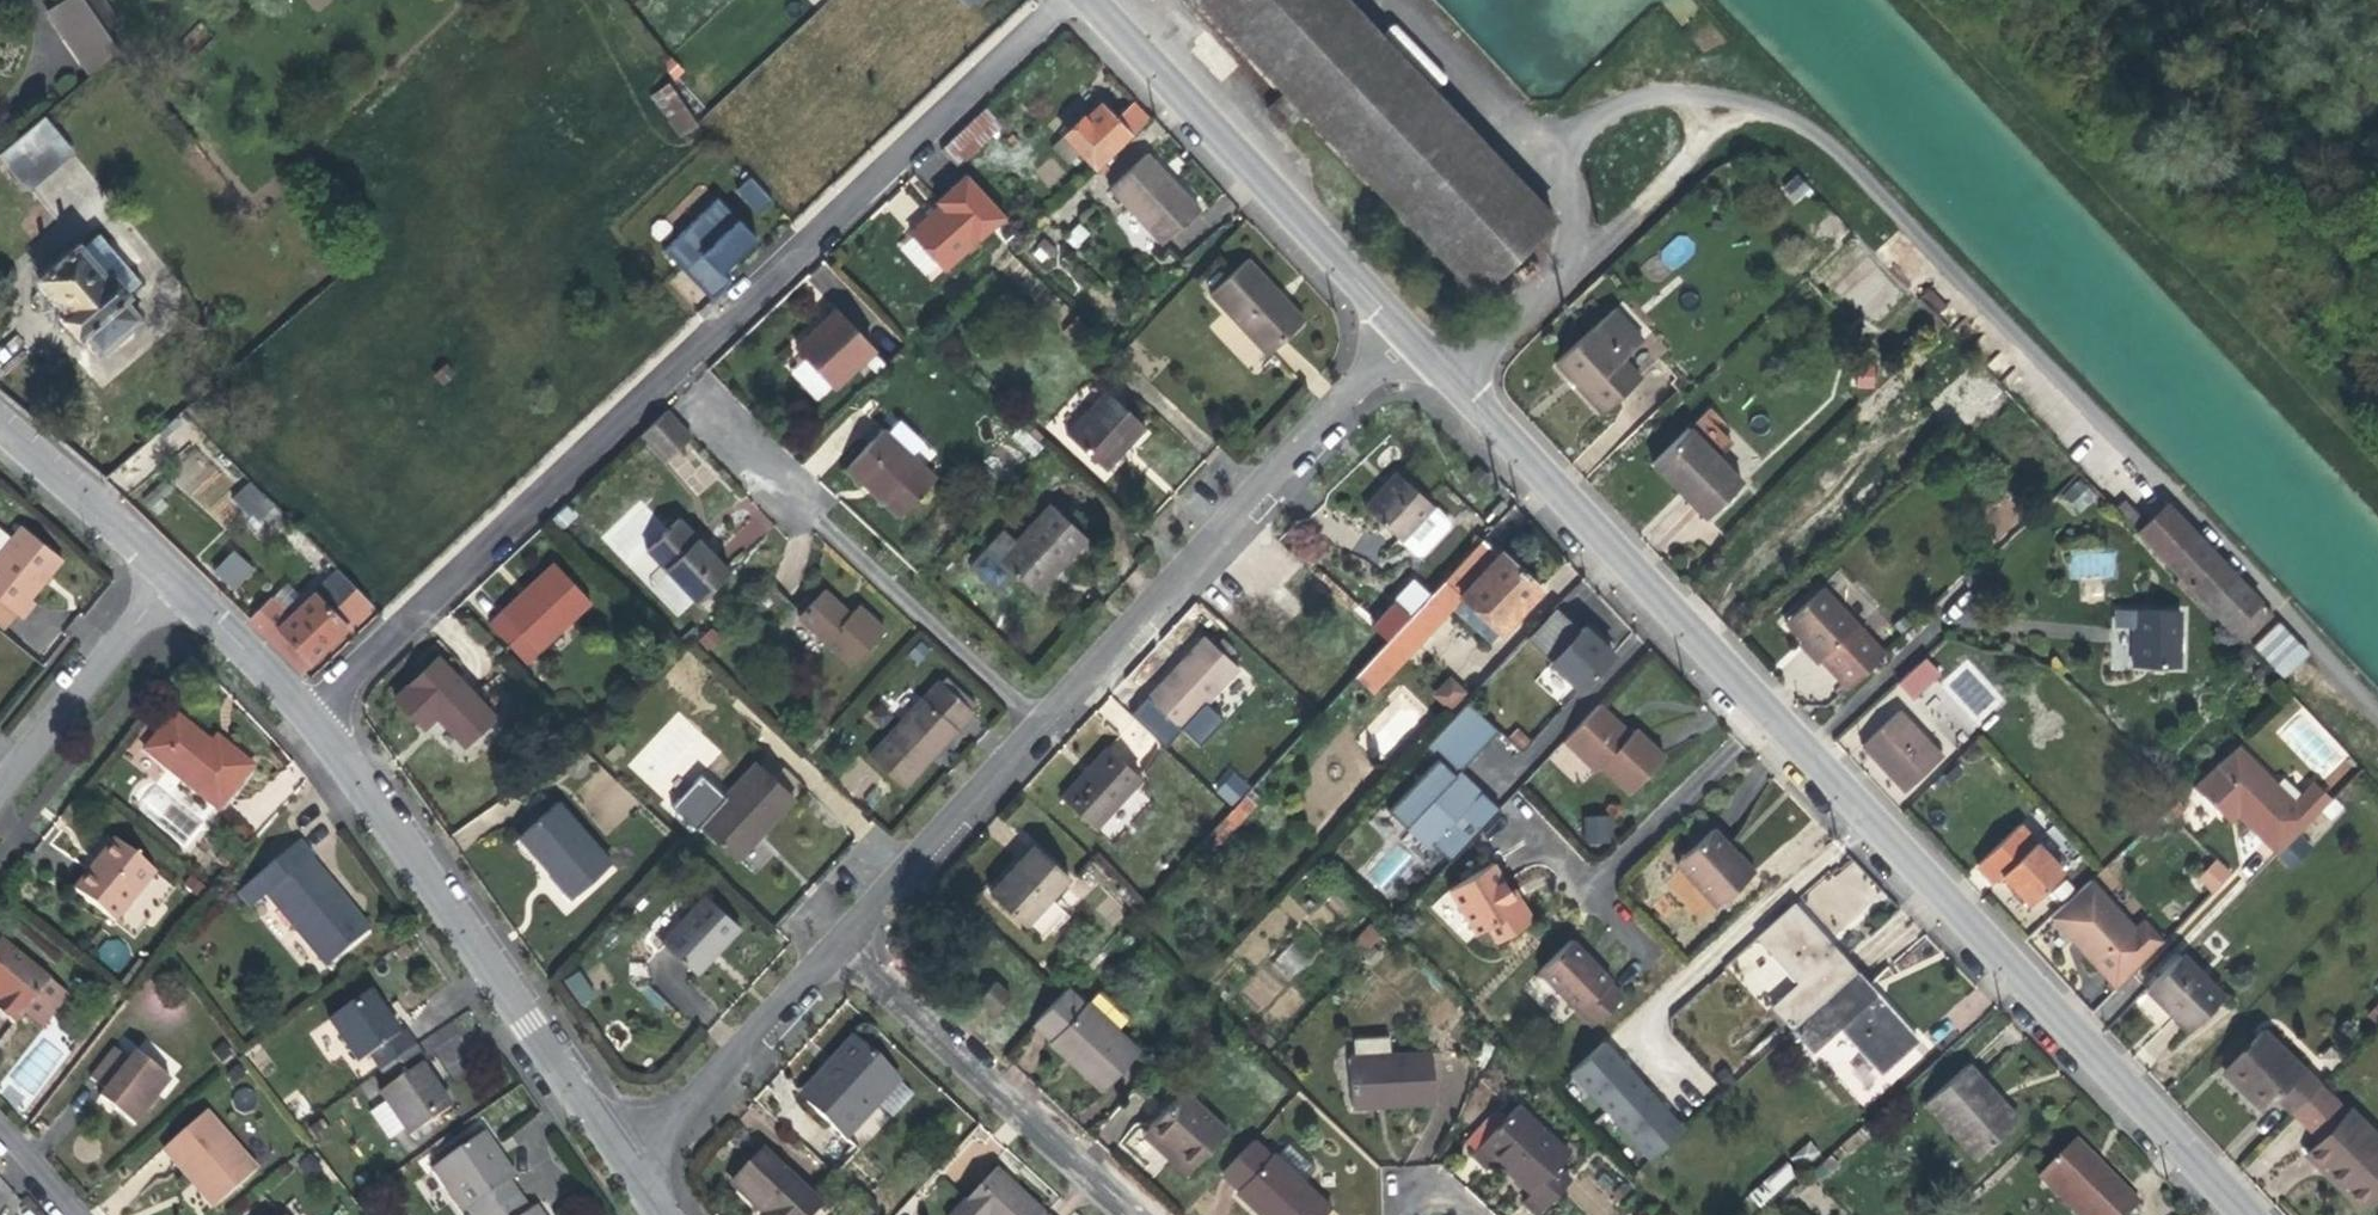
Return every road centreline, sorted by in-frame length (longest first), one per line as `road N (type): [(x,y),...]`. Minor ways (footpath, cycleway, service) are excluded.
road 1 (tertiary): [(1470,387),(2261,1214)]
road 2 (residential): [(1059,0),(320,717)]
road 3 (residential): [(841,950),(1415,329)]
road 4 (residential): [(643,1166),(320,717)]
road 5 (tertiary): [(1095,0),(1415,329)]
road 6 (residential): [(841,950),(1130,1214)]
road 7 (residential): [(643,1166),(841,950)]
road 8 (unclassified): [(1552,152),(1581,189),(1587,228),(1575,266),(1470,387)]
road 9 (residential): [(0,797),(181,577)]
road 10 (residential): [(181,577),(0,415)]
road 11 (residential): [(320,717),(181,577)]

